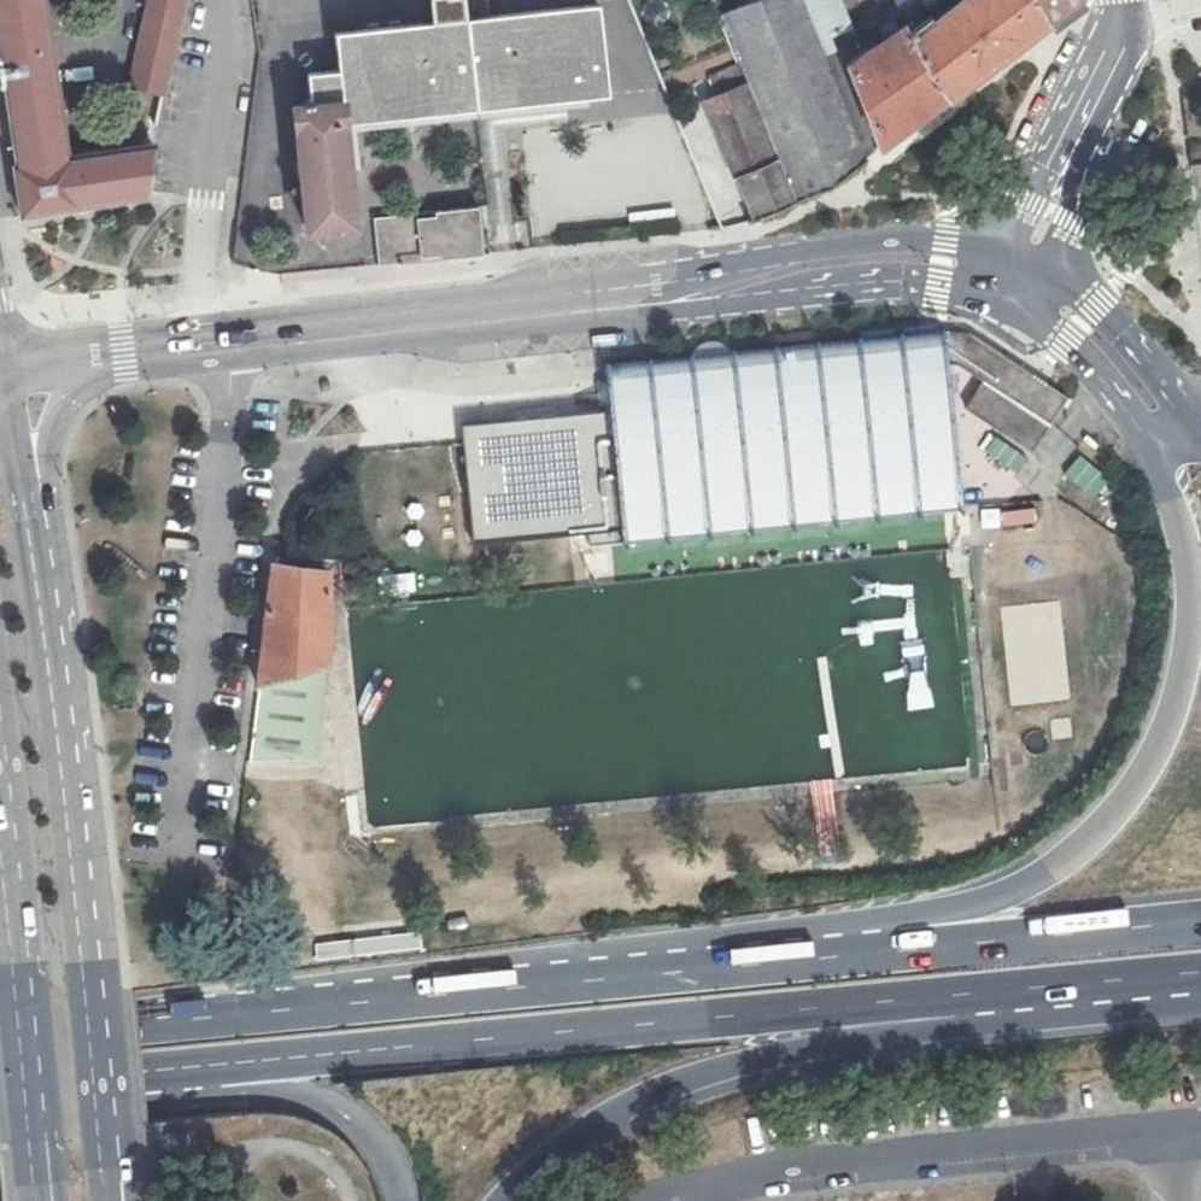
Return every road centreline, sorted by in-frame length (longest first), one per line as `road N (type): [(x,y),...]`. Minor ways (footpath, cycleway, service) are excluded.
road 1 (motorway): [(0,1090),(1200,973)]
road 2 (motorway): [(906,952),(0,1037)]
road 3 (trunk): [(505,1200),(602,1120),(711,1073),(832,1046),(1200,1005)]
road 4 (motorway): [(1147,441),(1180,535),(1190,593),(1165,717),(1120,799),(1072,854),(1018,899),(906,952)]
road 5 (primary): [(88,369),(713,291)]
road 6 (residential): [(1172,1133),(676,1190),(641,1200)]
road 7 (motorway): [(0,1126),(305,1100),(348,1120),(382,1158),(399,1200)]
road 8 (primary): [(58,781),(67,625),(52,433),(88,369)]
road 9 (primary): [(103,1200),(58,781)]
road 10 (primary): [(58,781),(1,383)]
road 11 (primary): [(1008,249),(904,241),(713,291)]
road 12 (primary): [(0,880),(39,1178)]
road 13 (motorway): [(1200,923),(906,952)]
road 14 (primary): [(713,291),(901,281),(990,300)]
road 15 (primary): [(1200,415),(1090,293),(1059,274)]
road 16 (primary): [(1039,328),(1071,350),(1147,441)]
road 17 (tertiary): [(1132,34),(1057,158)]

